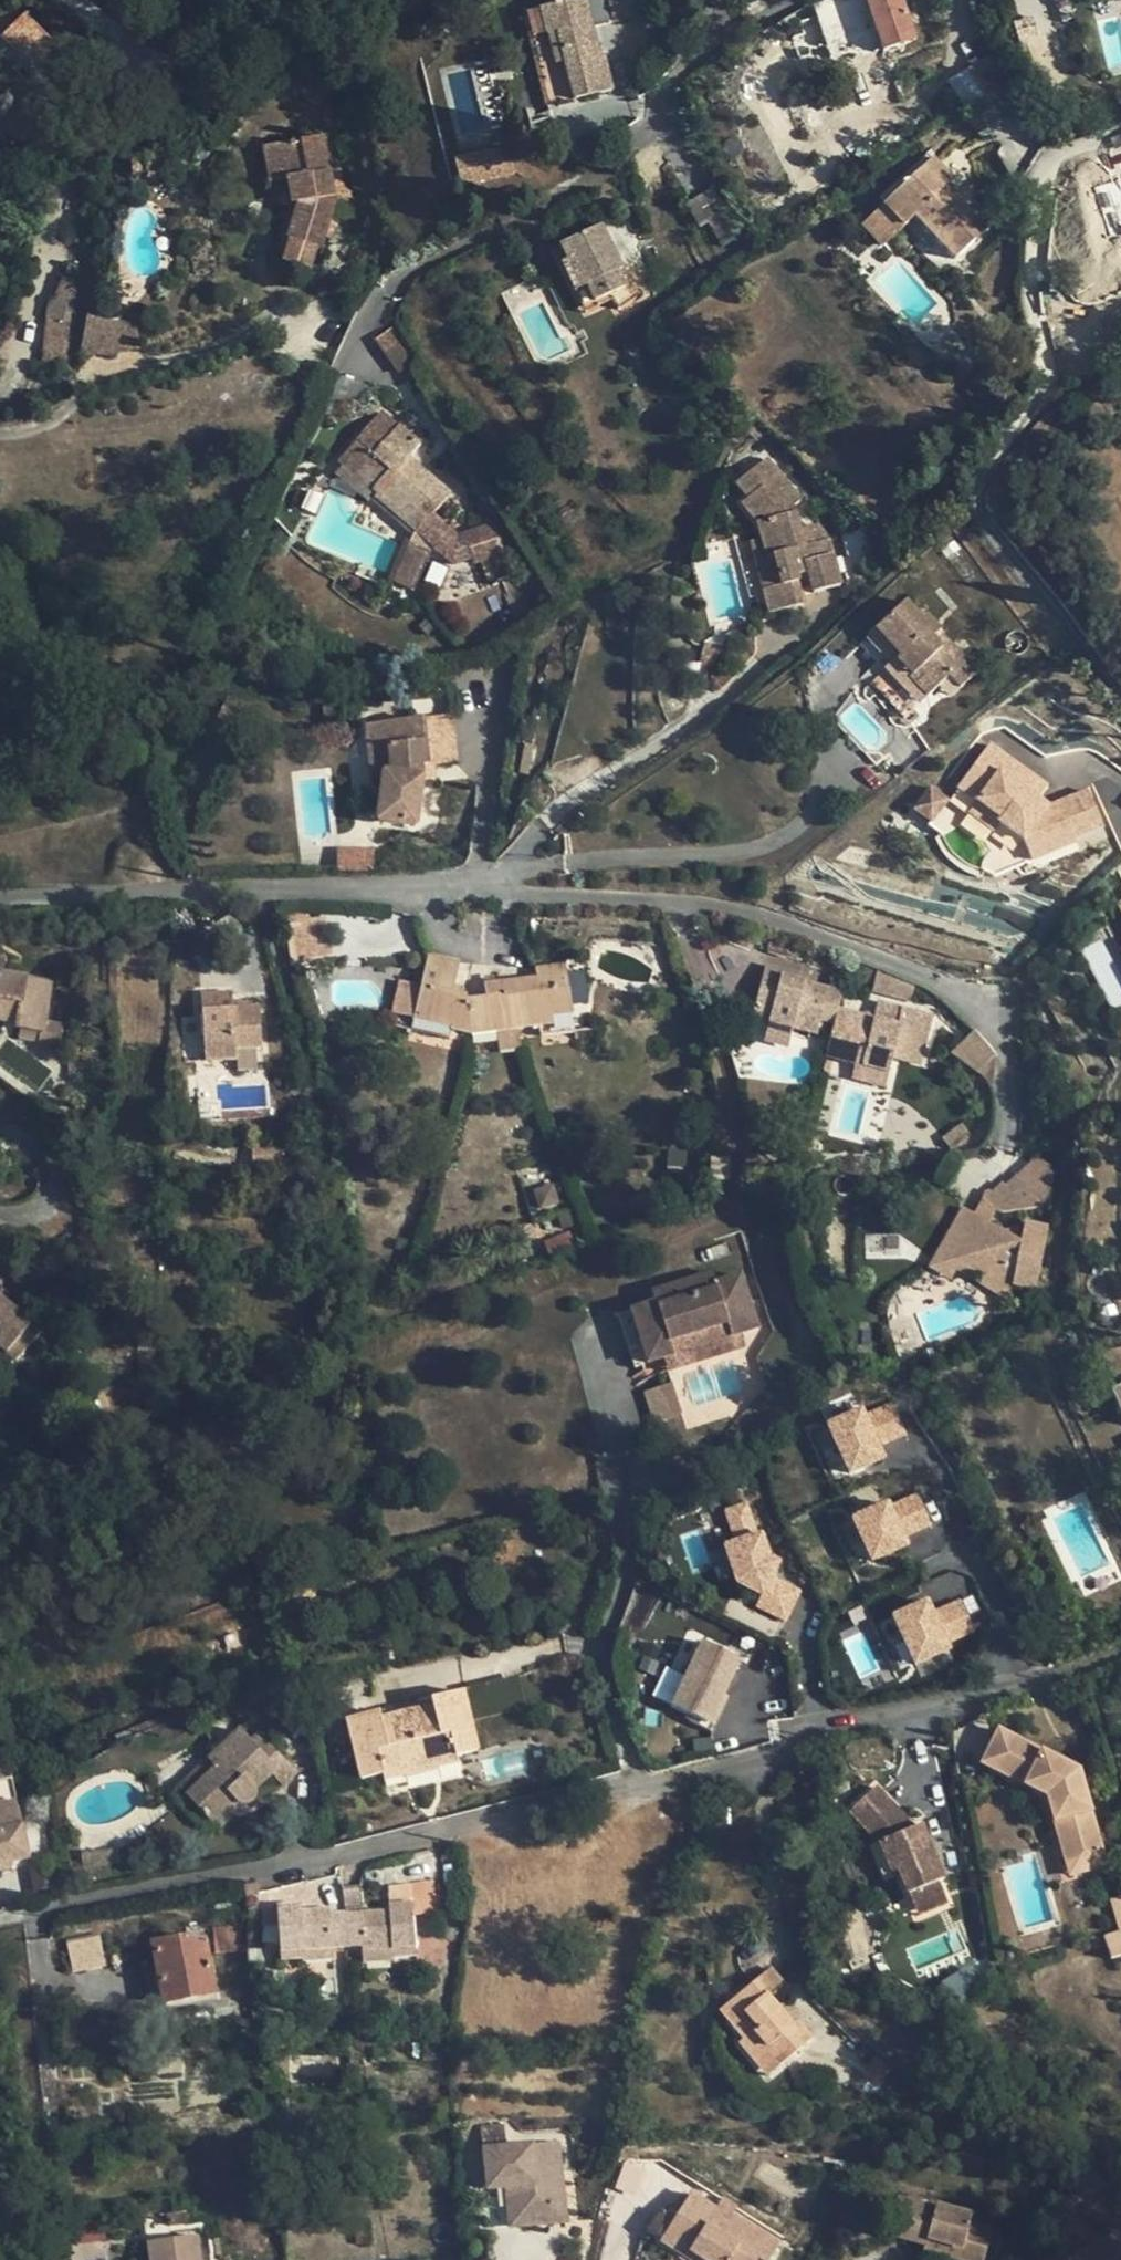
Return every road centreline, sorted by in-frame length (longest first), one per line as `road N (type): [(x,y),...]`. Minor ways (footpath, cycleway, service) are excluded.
road 1 (residential): [(0,1922),(413,1844),(1058,1670),(1120,1646)]
road 2 (residential): [(1120,133),(1066,148),(1045,182),(1030,254),(1030,315),(1048,379),(1042,399),(975,480),(975,509),(1120,701)]
road 3 (residential): [(481,885),(0,902)]

